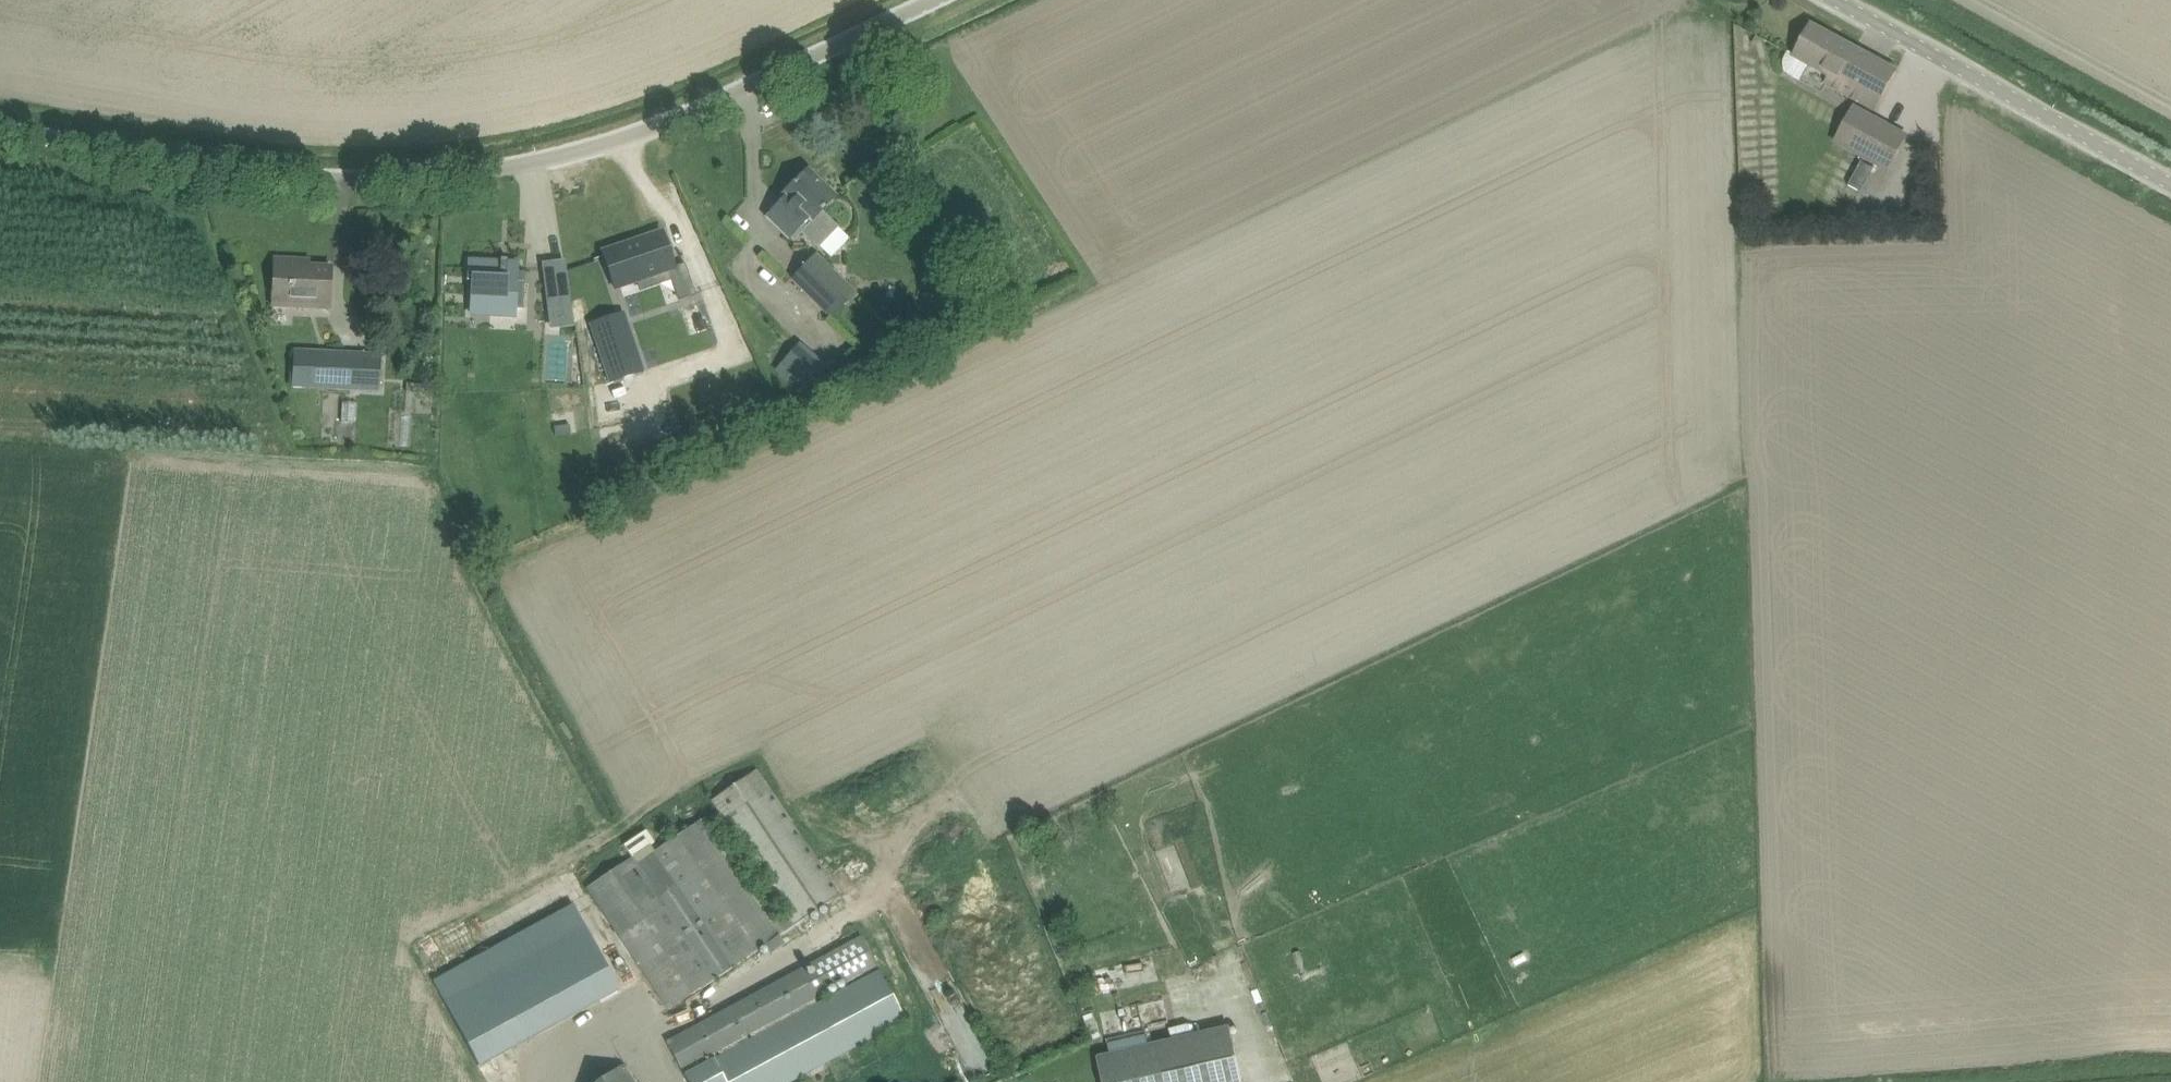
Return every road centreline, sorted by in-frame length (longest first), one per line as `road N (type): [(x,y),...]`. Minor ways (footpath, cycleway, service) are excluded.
road 1 (unclassified): [(0,126),(294,177),(436,176),(579,150),(720,103),(936,0)]
road 2 (unclassified): [(2170,184),(1835,0)]

